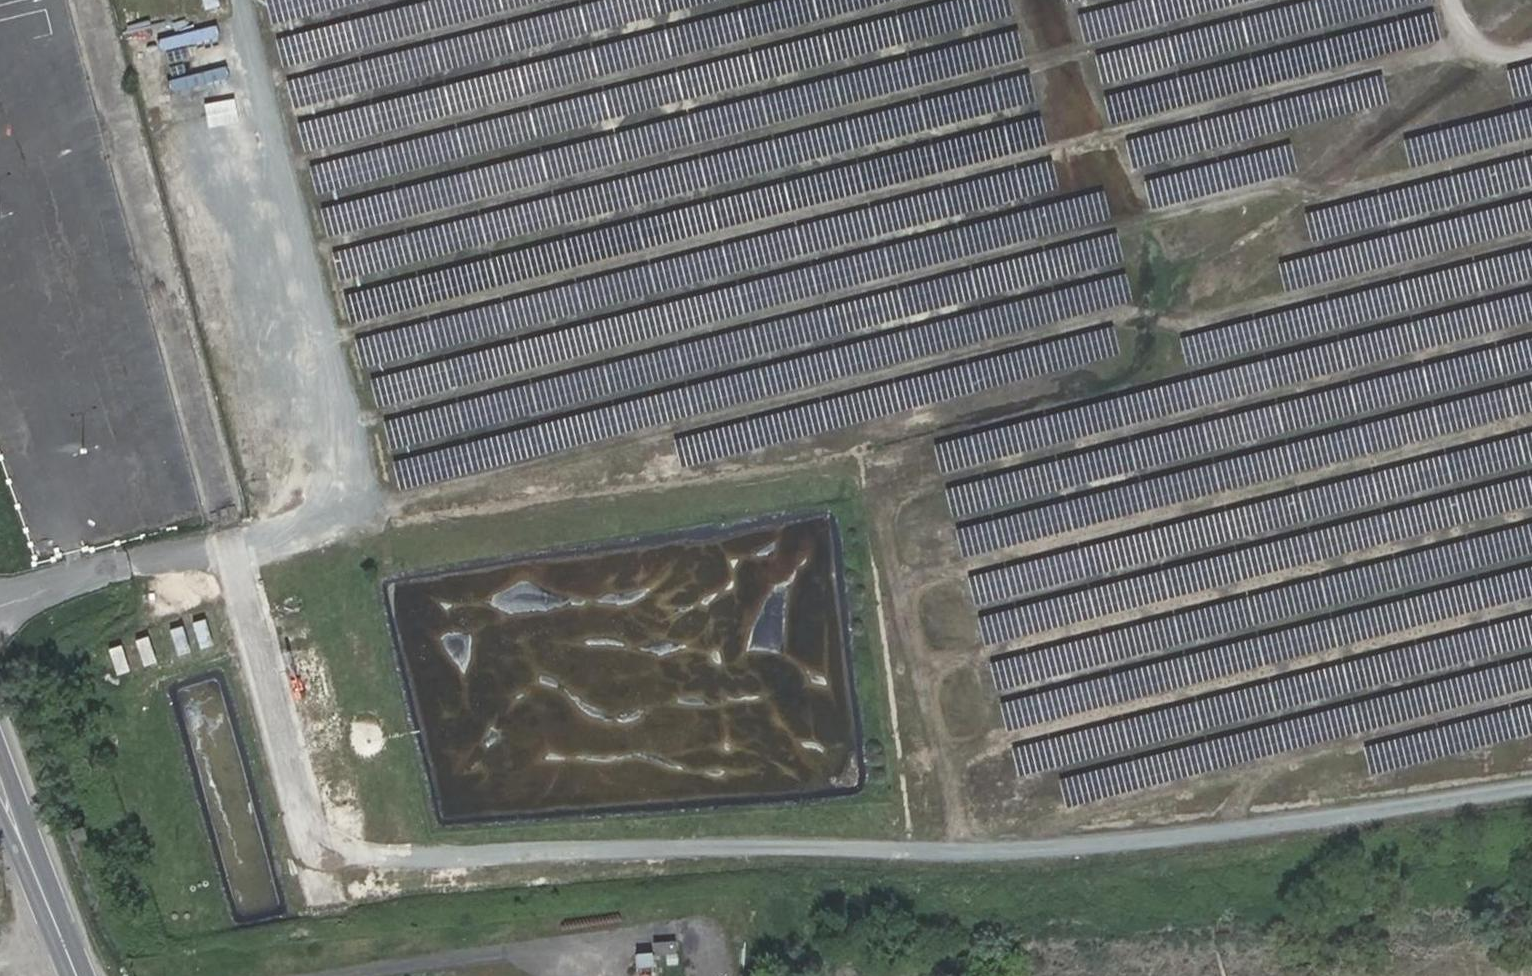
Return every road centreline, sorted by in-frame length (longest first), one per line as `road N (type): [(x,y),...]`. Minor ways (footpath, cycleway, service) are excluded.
road 1 (track): [(313,855),(770,846),(985,854),(1531,787)]
road 2 (track): [(350,419),(1275,184),(1337,195),(1531,144)]
road 3 (track): [(1531,236),(1197,324),(1112,313),(382,505),(361,501)]
road 4 (track): [(1469,45),(329,337)]
road 5 (track): [(964,853),(881,519),(887,500),(910,486),(1531,330)]
road 6 (track): [(307,254),(1285,0)]
road 7 (track): [(283,164),(927,0)]
road 8 (track): [(240,0),(361,457),(361,501),(332,532),(259,547),(230,545)]
road 9 (track): [(899,584),(1531,418)]
road 10 (track): [(1531,512),(921,669)]
road 11 (track): [(1531,605),(943,755)]
road 12 (track): [(1531,23),(1159,317)]
road 13 (track): [(1228,829),(1265,766),(1531,697)]
road 14 (track): [(261,80),(574,0)]
road 15 (secondary): [(79,975),(0,782)]

